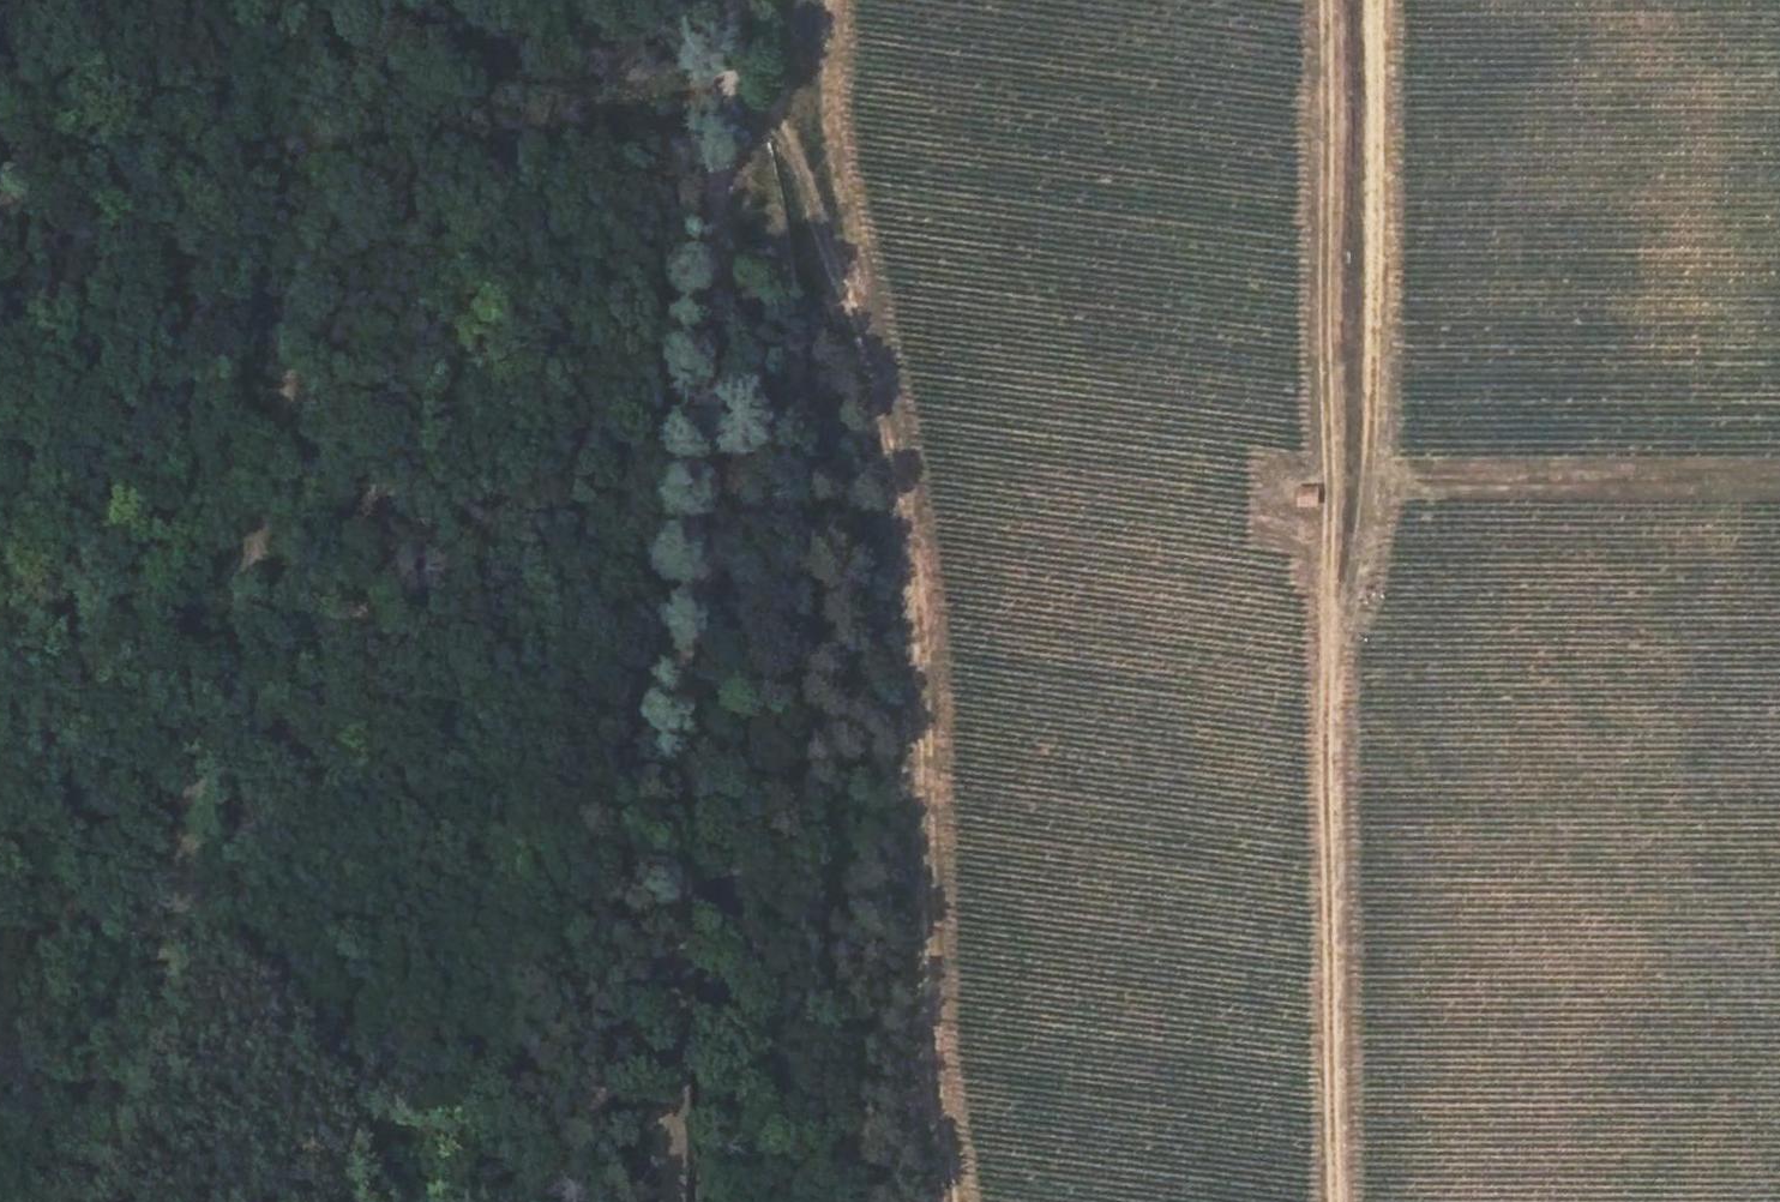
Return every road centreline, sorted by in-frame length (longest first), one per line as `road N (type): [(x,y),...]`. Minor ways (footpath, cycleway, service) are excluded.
road 1 (track): [(728,0),(668,930),(546,1139),(494,1201)]
road 2 (track): [(1376,0),(1377,327),(1364,492),(1326,690),(1337,1201)]

